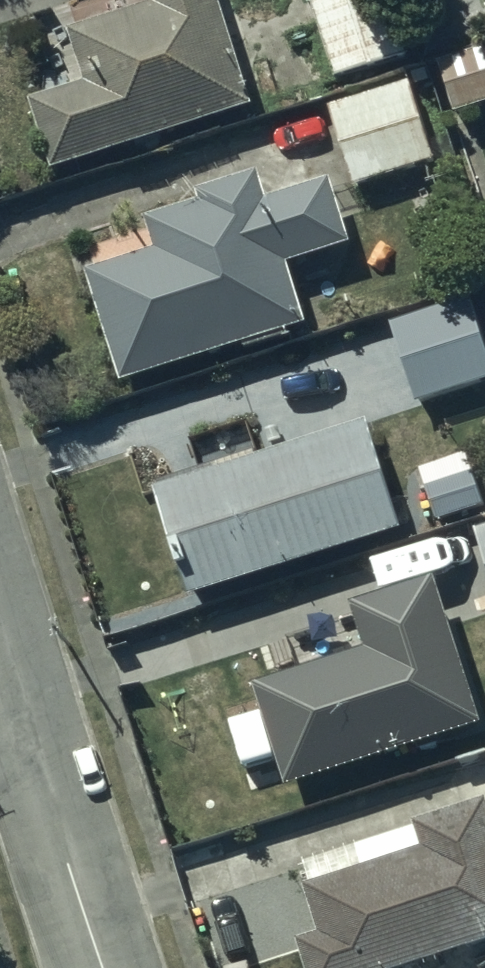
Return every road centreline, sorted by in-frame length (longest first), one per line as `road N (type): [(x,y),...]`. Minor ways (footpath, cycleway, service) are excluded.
road 1 (residential): [(0,650),(102,967)]

